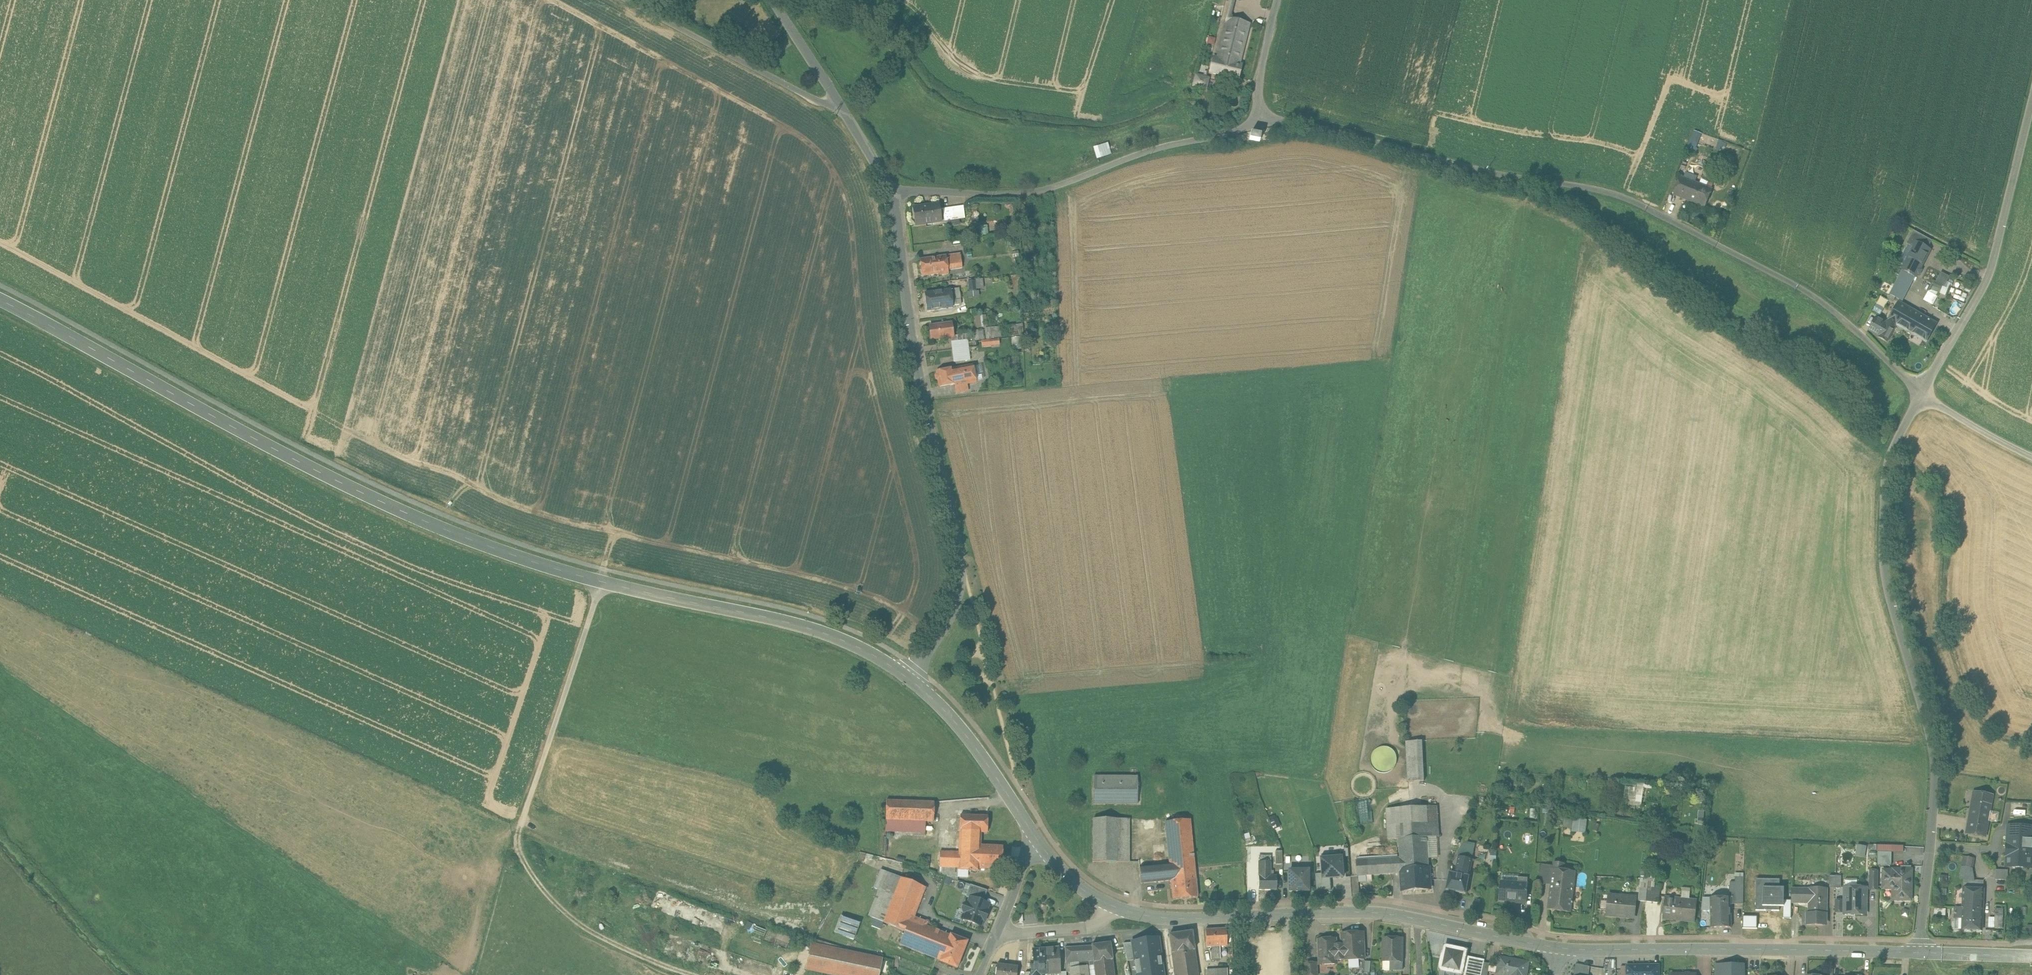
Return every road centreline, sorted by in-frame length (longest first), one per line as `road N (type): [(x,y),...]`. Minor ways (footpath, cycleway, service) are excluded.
road 1 (tertiary): [(0,301),(370,497),(462,537),(631,589),(817,629),(908,677)]
road 2 (unclassified): [(1262,120),(1627,199),(1813,296),(1921,392)]
road 3 (tertiary): [(1034,834),(1075,884),(1139,914),(1380,913),(1560,948)]
road 4 (residential): [(891,189),(913,361),(966,560),(959,602),(908,677)]
road 5 (unclassified): [(1921,392),(1885,479),(1882,564),(1937,771)]
road 6 (unclassified): [(891,189),(1025,193),(1262,120)]
road 7 (tertiary): [(1560,948),(1919,953)]
road 8 (unclassified): [(1921,392),(1991,272),(2031,105)]
road 9 (unclassified): [(627,0),(851,116)]
road 10 (tertiary): [(908,677),(962,730),(1034,834)]
road 11 (residential): [(1937,771),(1919,953)]
road 12 (tertiary): [(1034,834),(982,974)]
road 13 (residential): [(774,0),(851,116)]
road 14 (track): [(2031,455),(1921,392)]
road 15 (unclassified): [(1278,0),(1258,89),(1262,120)]

